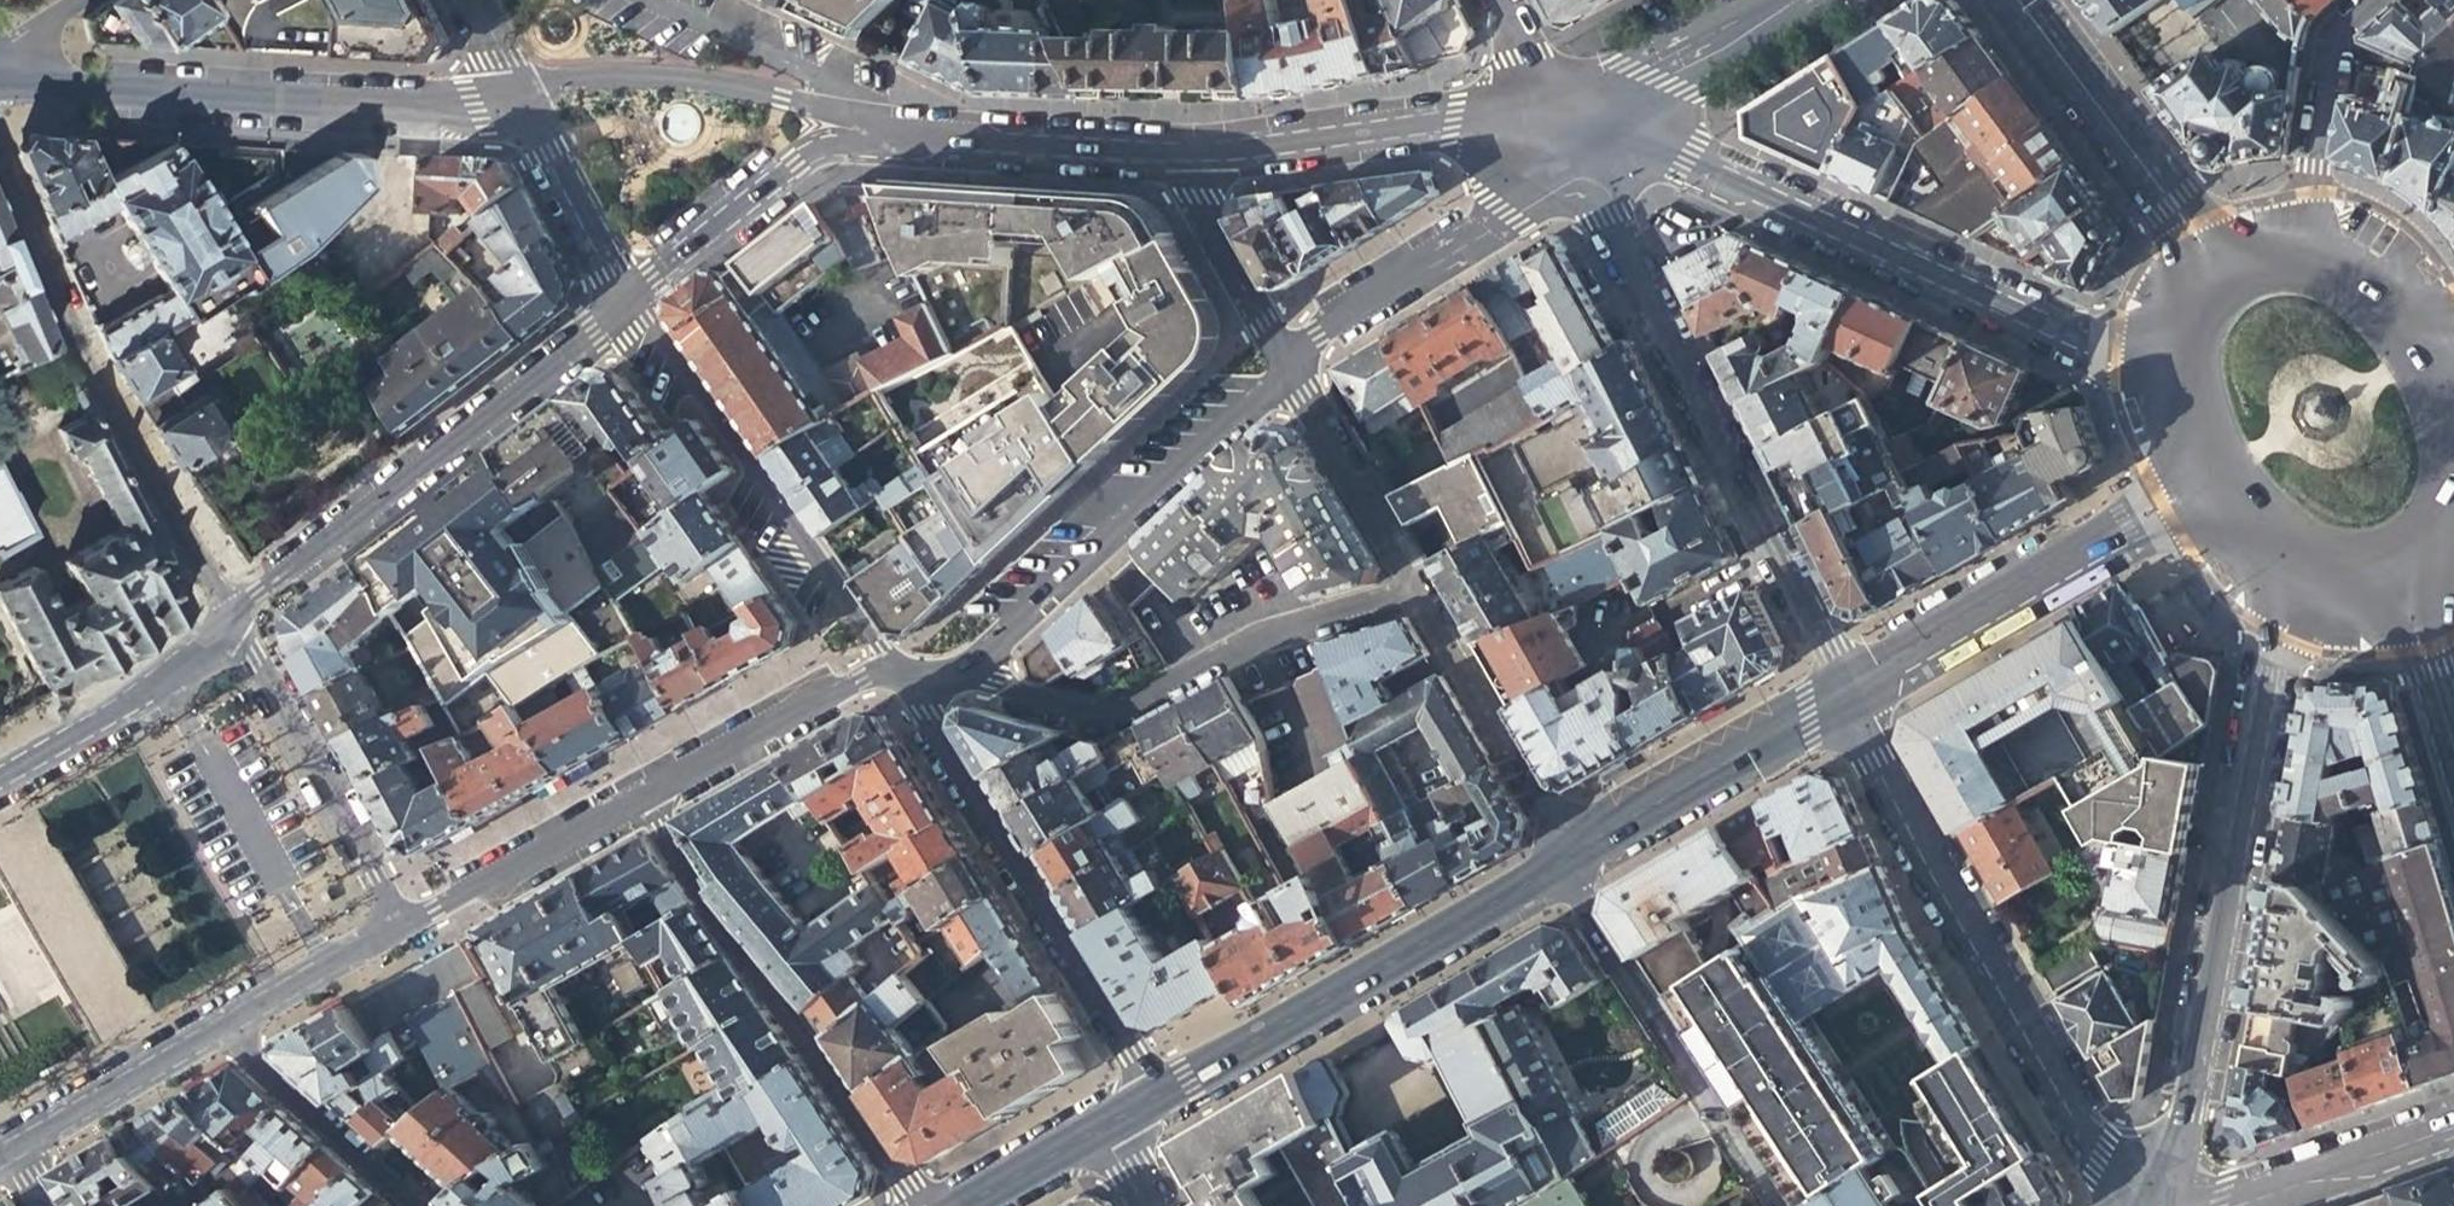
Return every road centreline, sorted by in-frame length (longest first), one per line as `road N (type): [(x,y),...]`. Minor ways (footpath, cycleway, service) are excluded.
road 1 (residential): [(2261,552),(2276,615),(2273,676),(2189,1111),(2163,1205)]
road 2 (residential): [(2174,321),(2135,342),(2095,345),(1684,165),(1573,147)]
road 3 (residential): [(1573,147),(1849,692)]
road 4 (residential): [(1849,692),(1927,865),(2139,1205)]
road 5 (residential): [(922,664),(1090,718),(1243,635),(1411,585)]
road 6 (residential): [(879,660),(1149,1097)]
road 7 (residential): [(504,93),(430,107),(0,83)]
road 8 (residential): [(625,303),(229,616)]
road 9 (residential): [(0,171),(61,338),(229,616)]
road 10 (residential): [(638,791),(715,917),(808,1038),(911,1205)]
road 11 (residential): [(922,664),(972,658),(995,642),(1287,359)]
road 12 (residential): [(1149,1097),(1551,864)]
road 13 (residential): [(955,133),(667,84),(504,93)]
road 14 (residential): [(625,303),(879,660)]
road 15 (residential): [(1849,692),(2202,488)]
road 16 (residential): [(1551,864),(1773,1205)]
road 17 (residential): [(1573,147),(1449,125),(1170,151)]
road 18 (residential): [(955,133),(830,144),(625,303)]
road 19 (residential): [(1287,359),(1506,214),(1573,147)]
road 20 (residential): [(398,923),(229,616)]
road 21 (secondary): [(2218,268),(2014,0)]
road 22 (residential): [(1568,855),(1849,692)]
road 23 (residential): [(1568,855),(1411,585)]
road 24 (residential): [(955,133),(684,0)]
road 25 (residential): [(229,616),(171,678),(0,778)]
road 26 (residential): [(638,791),(879,660)]
road 27 (residential): [(398,923),(638,791)]
road 28 (residential): [(1799,0),(1662,79),(1573,147)]
road 29 (residential): [(224,1025),(418,1205)]
road 30 (residential): [(2315,246),(2312,168),(2335,30),(2367,0)]
road 31 (residential): [(0,1157),(224,1025)]
road 32 (residential): [(1411,585),(1287,359)]
road 33 (residential): [(504,93),(625,303)]
road 34 (residential): [(2228,1205),(2453,1125)]
road 35 (residential): [(1287,359),(1170,151)]
road 36 (residential): [(1170,151),(955,133)]
road 37 (residential): [(224,1025),(398,923)]
road 38 (secondary): [(2174,321),(2170,404),(2202,488)]
road 39 (residential): [(1573,147),(1495,0)]
road 40 (secondary): [(2453,734),(2404,578)]
road 41 (secondary): [(2443,343),(2411,303),(2315,246)]
road 42 (residential): [(961,1205),(1098,1126)]
road 43 (secondary): [(2261,552),(2297,577),(2335,585),(2404,578)]

